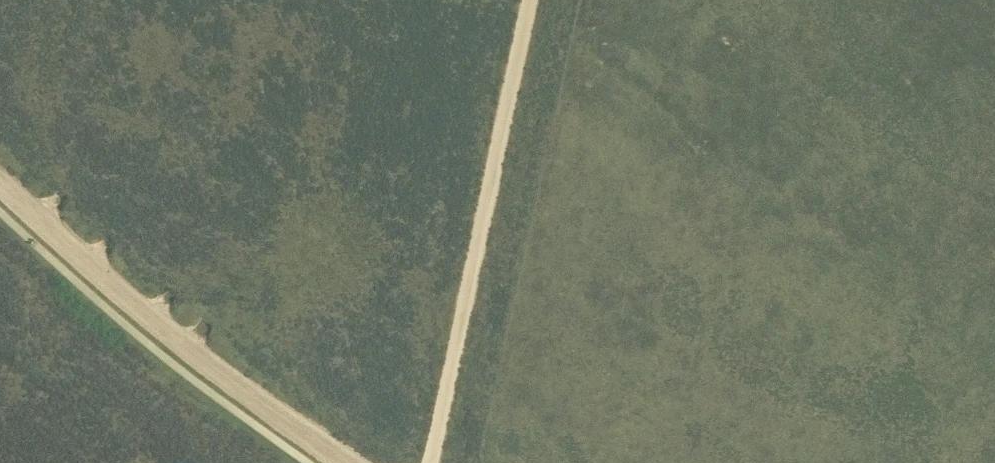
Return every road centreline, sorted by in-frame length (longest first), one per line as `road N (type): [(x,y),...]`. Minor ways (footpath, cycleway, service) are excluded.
road 1 (track): [(437,462),(533,0)]
road 2 (track): [(0,181),(97,271),(344,462)]

